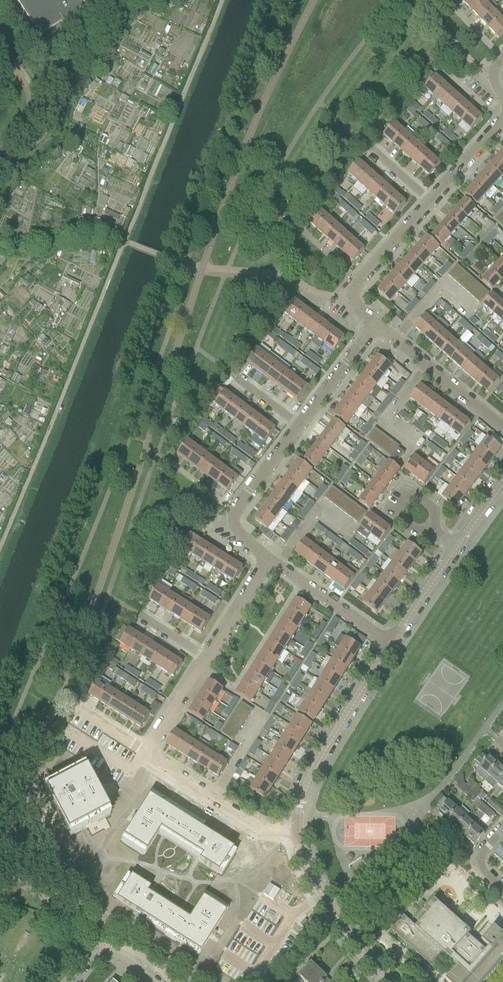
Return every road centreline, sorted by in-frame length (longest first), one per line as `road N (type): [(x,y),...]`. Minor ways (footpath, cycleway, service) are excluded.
road 1 (residential): [(375,328),(355,307),(353,291),(502,122)]
road 2 (tertiary): [(296,829),(316,763),(389,643)]
road 3 (tertiary): [(389,981),(330,913),(296,829)]
road 4 (residential): [(266,558),(233,518),(309,415)]
road 5 (residential): [(296,829),(235,817),(147,760)]
road 6 (residential): [(502,430),(375,328)]
road 7 (residential): [(389,643),(266,558)]
road 8 (residential): [(147,760),(216,649)]

